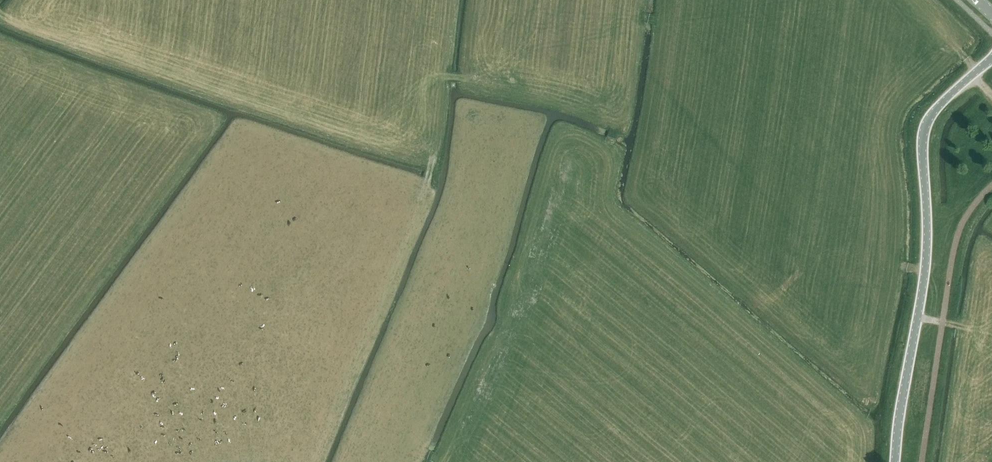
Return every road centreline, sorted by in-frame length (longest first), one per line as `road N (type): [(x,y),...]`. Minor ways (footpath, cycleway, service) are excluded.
road 1 (tertiary): [(895,461),(925,269),(924,129),(991,59)]

